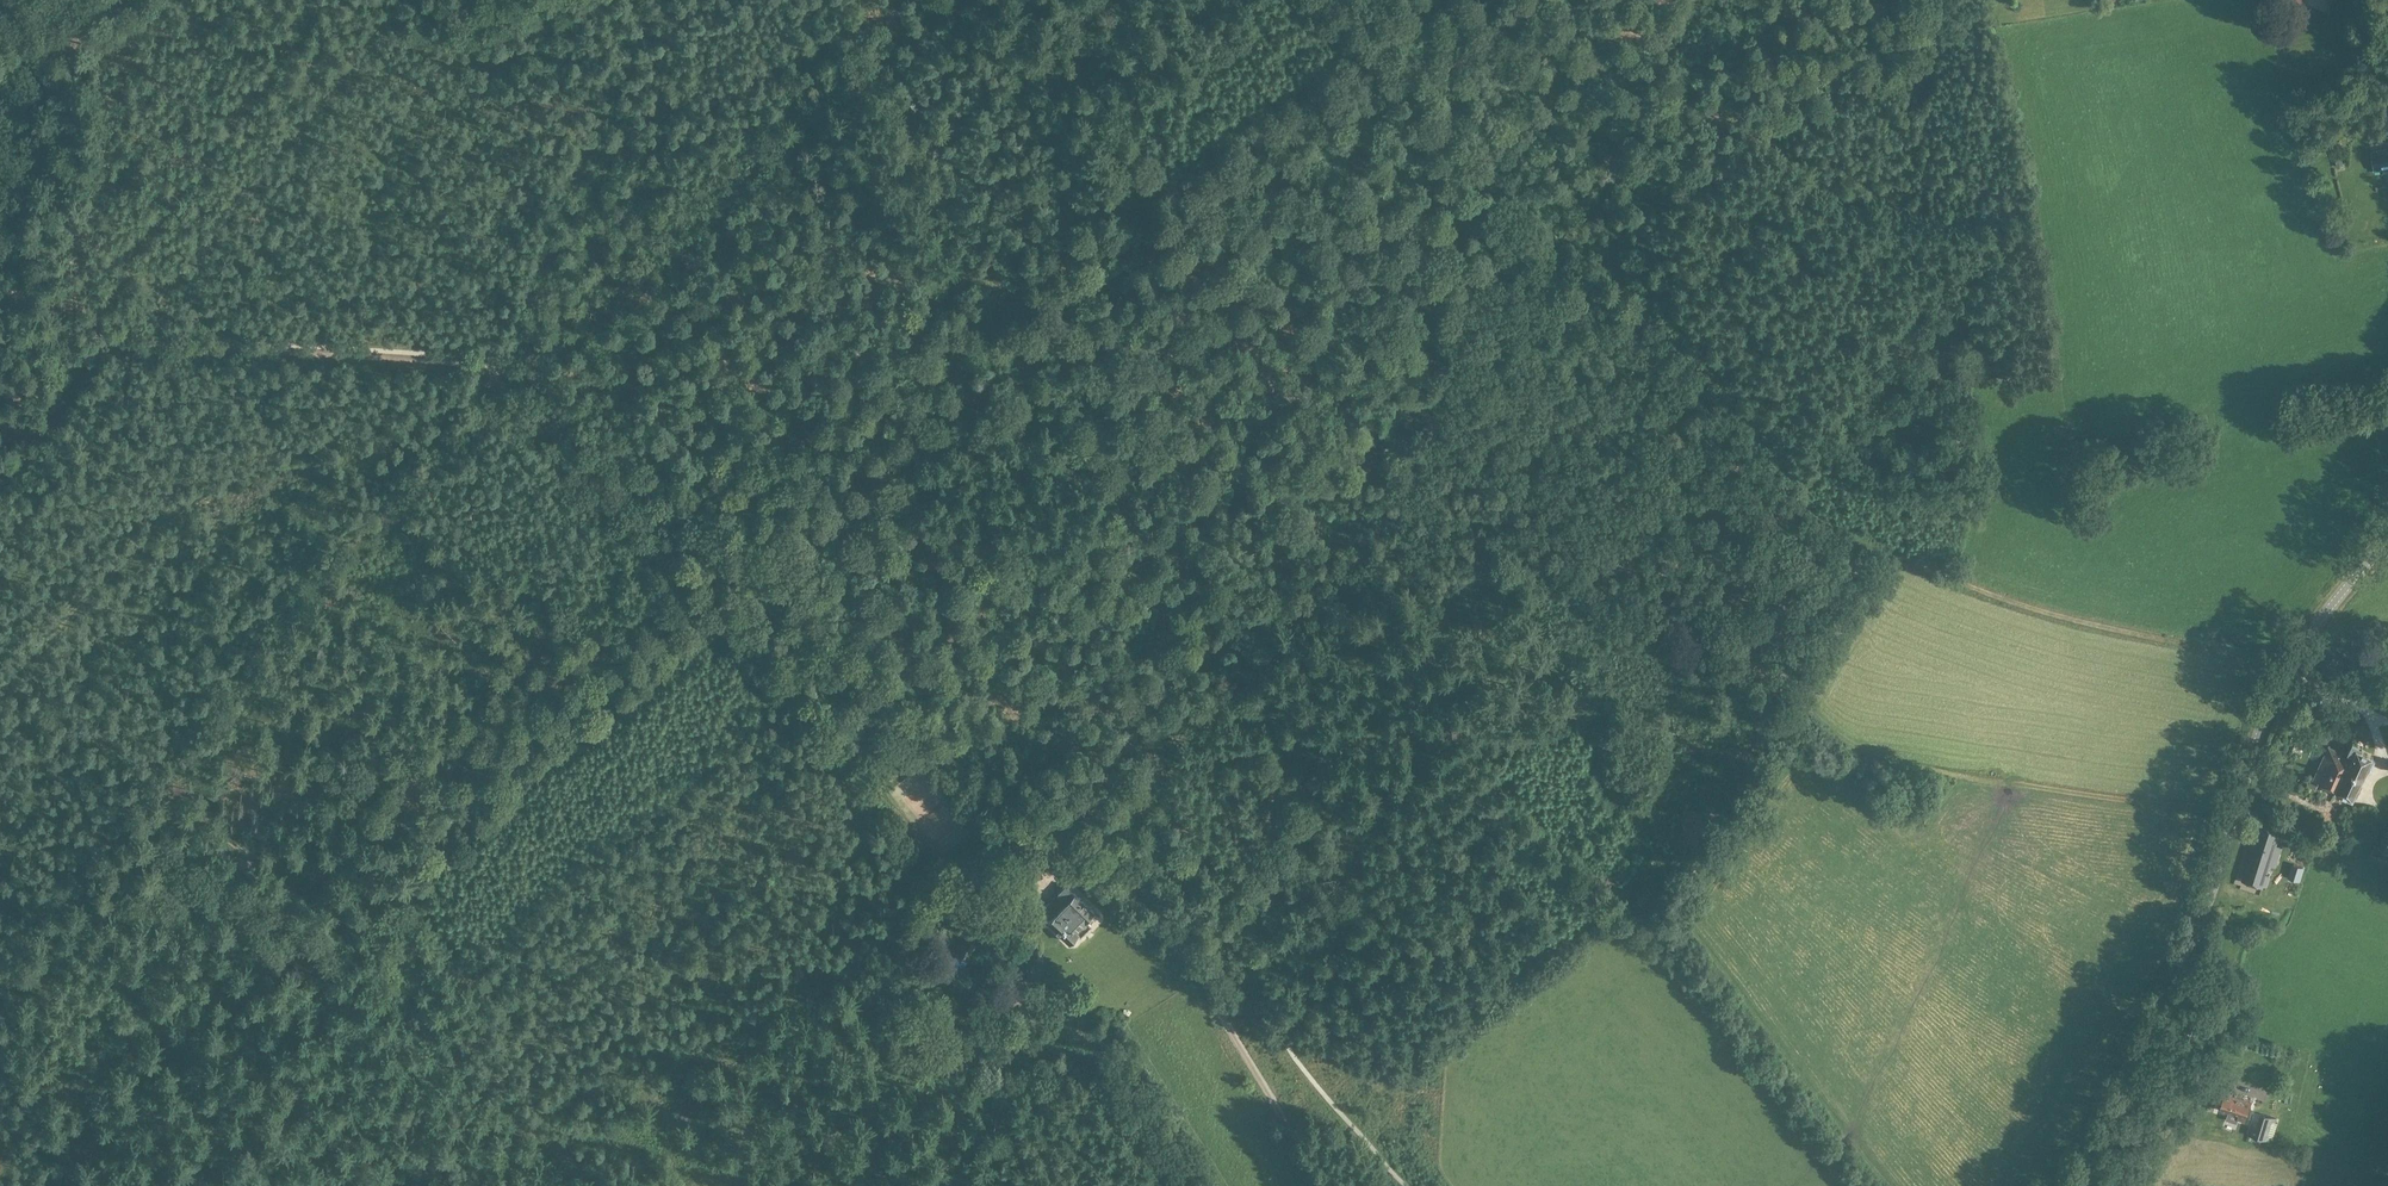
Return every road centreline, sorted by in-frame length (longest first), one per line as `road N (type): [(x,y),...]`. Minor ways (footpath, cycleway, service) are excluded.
road 1 (track): [(1318,1185),(1161,922),(1070,864),(864,697),(531,380),(461,362),(0,337)]
road 2 (track): [(2283,663),(2015,603),(1884,551),(1802,508),(1623,274),(1358,0)]
road 3 (track): [(0,1145),(49,968),(98,932),(190,932),(292,912),(345,809),(367,650),(416,573),(509,573),(607,615),(661,605),(732,569)]
road 4 (track): [(2231,813),(1602,717),(1541,718),(1450,743),(1327,835),(1249,864),(1161,922)]
road 5 (track): [(0,679),(135,544),(218,489),(333,435),(463,399),(513,375),(557,214),(660,0)]
road 6 (tertiary): [(2077,1185),(2199,912),(2283,663),(2387,532)]
road 7 (track): [(12,338),(75,141),(75,88),(50,9),(70,0)]

